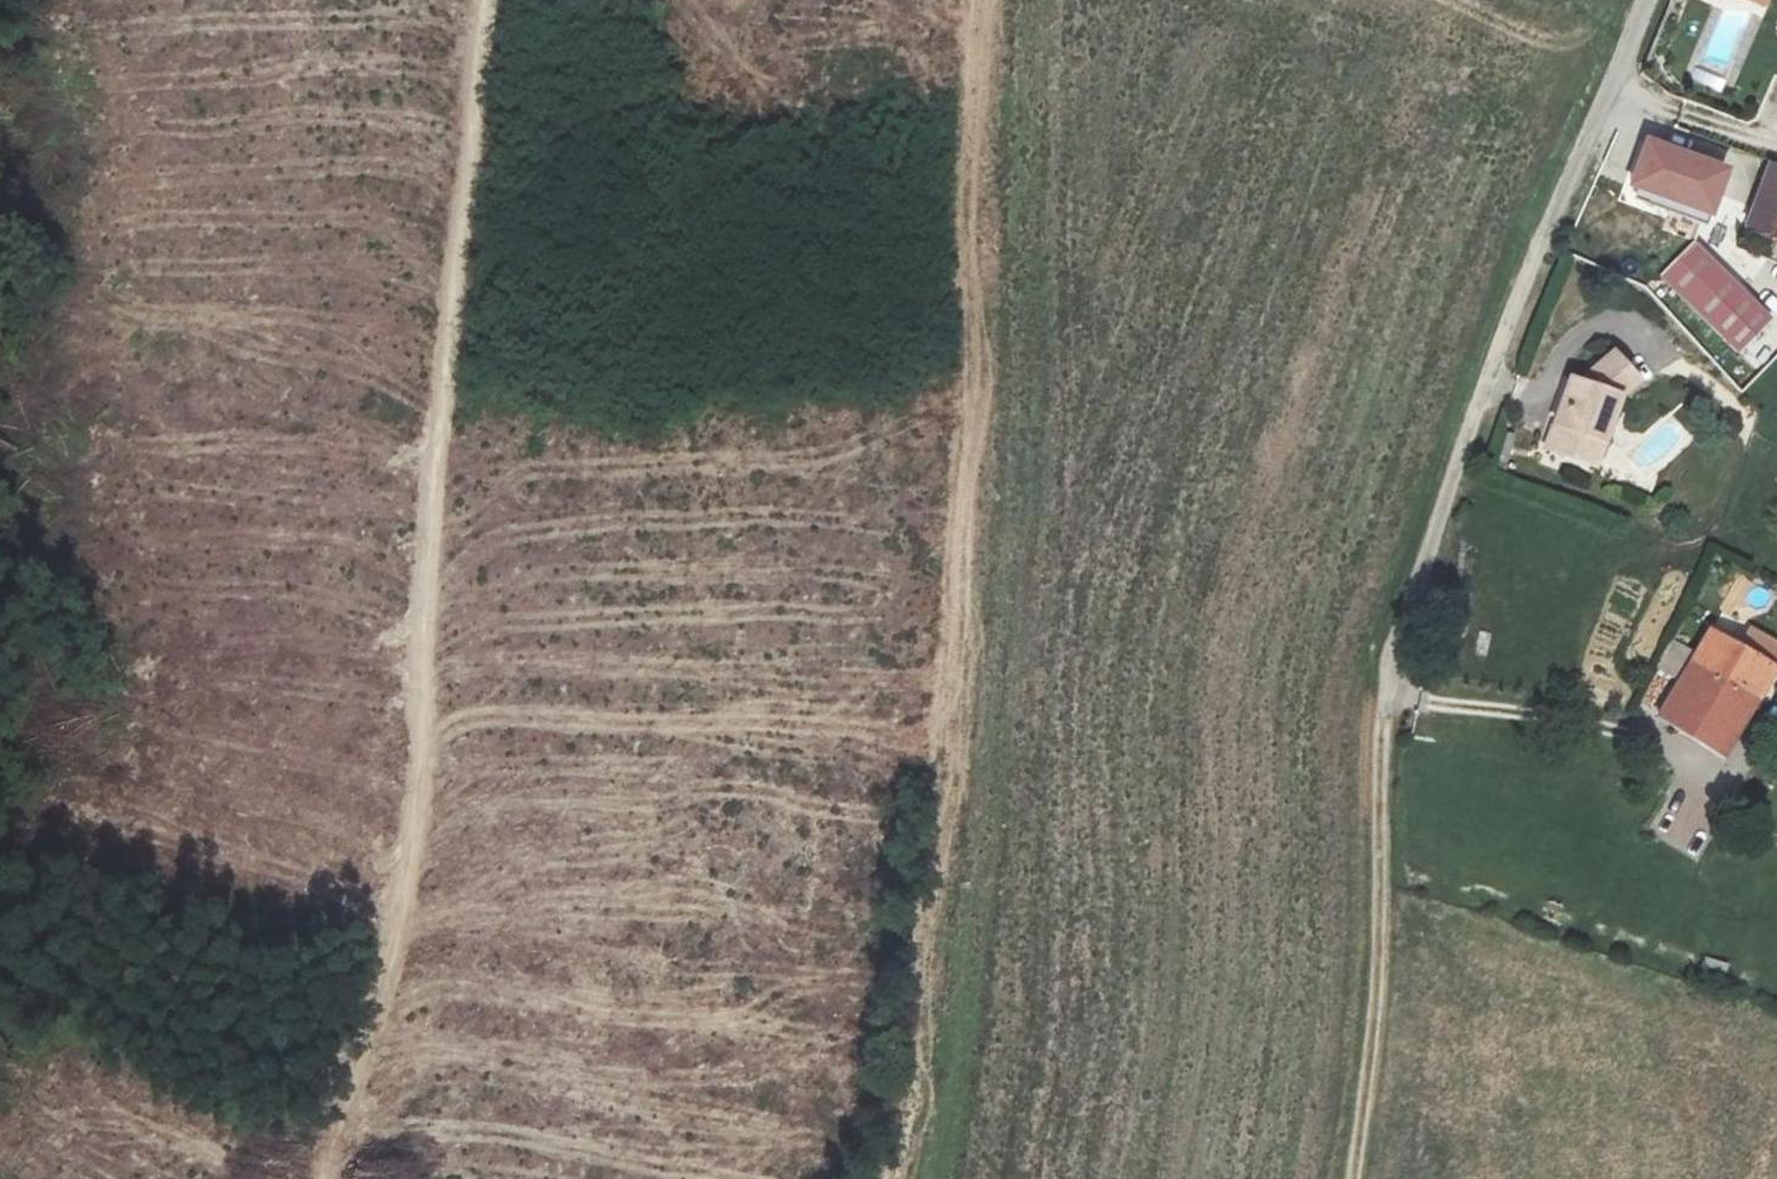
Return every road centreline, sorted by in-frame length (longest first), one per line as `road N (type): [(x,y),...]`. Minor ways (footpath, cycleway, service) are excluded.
road 1 (track): [(324,1178),(387,981),(417,810),(426,589),(486,0)]
road 2 (unclassified): [(1647,0),(1520,295),(1408,612),(1384,718)]
road 3 (track): [(1384,718),(1381,924),(1354,1178)]

